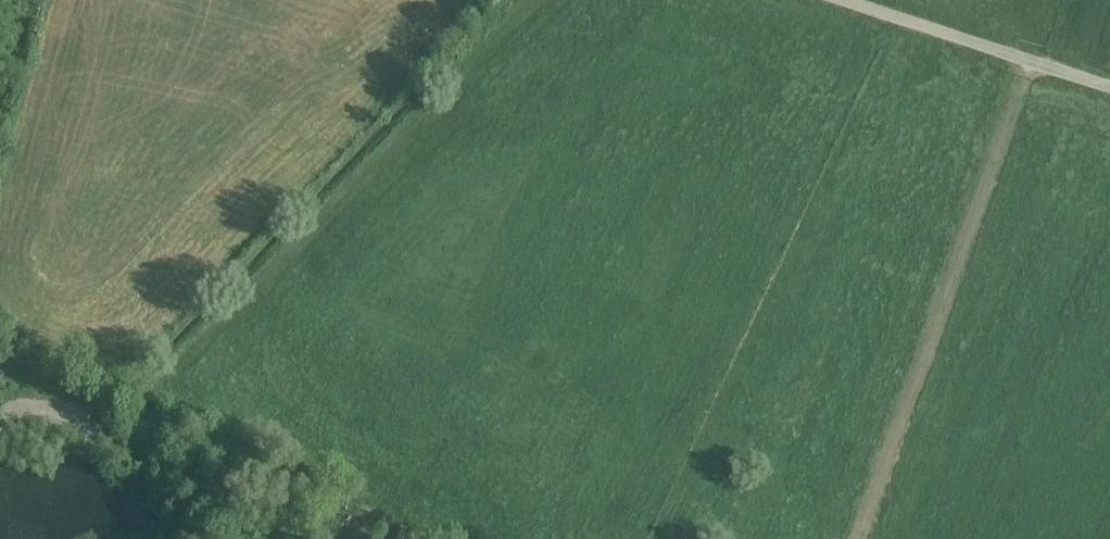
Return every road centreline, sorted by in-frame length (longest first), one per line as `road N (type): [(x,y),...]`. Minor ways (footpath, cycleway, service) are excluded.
road 1 (unclassified): [(856,0),(1109,85)]

